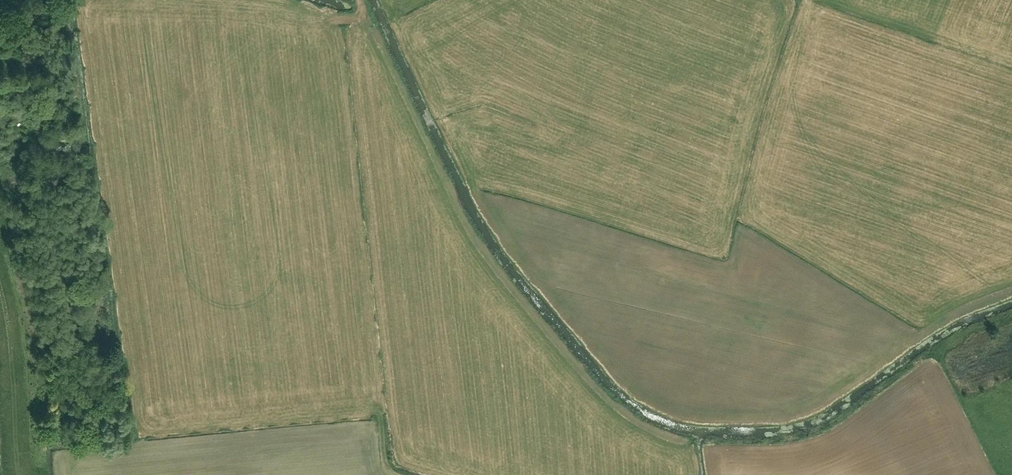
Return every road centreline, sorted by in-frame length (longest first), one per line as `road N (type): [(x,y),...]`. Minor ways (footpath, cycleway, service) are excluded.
road 1 (track): [(19,474),(0,290)]

